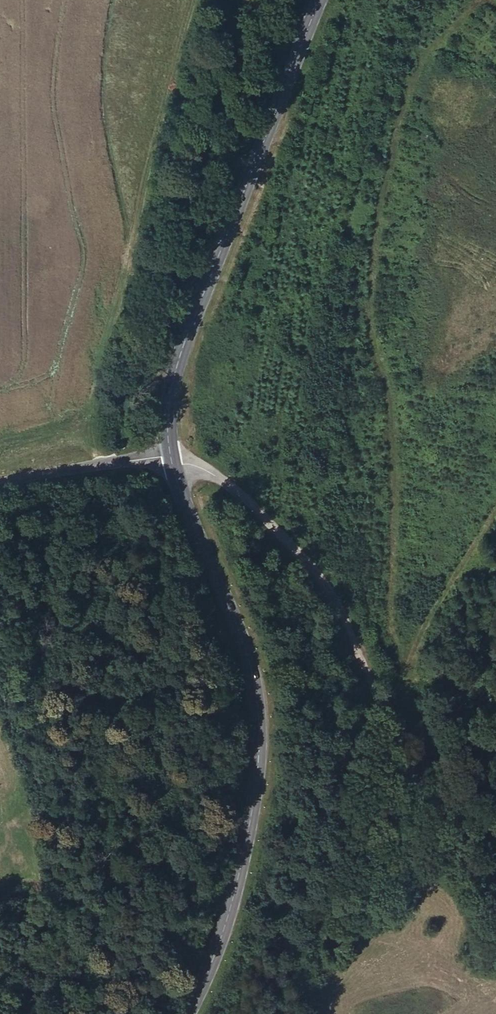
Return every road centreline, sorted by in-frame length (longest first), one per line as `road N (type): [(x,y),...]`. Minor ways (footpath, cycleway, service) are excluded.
road 1 (secondary): [(177,1013),(250,834),(262,718),(246,647),(169,460)]
road 2 (tertiary): [(495,894),(423,809),(327,585),(233,489),(169,460)]
road 3 (secondary): [(169,460),(167,425),(179,363),(320,0)]
road 4 (track): [(391,729),(416,643),(495,511)]
road 5 (tertiary): [(0,483),(169,460)]

